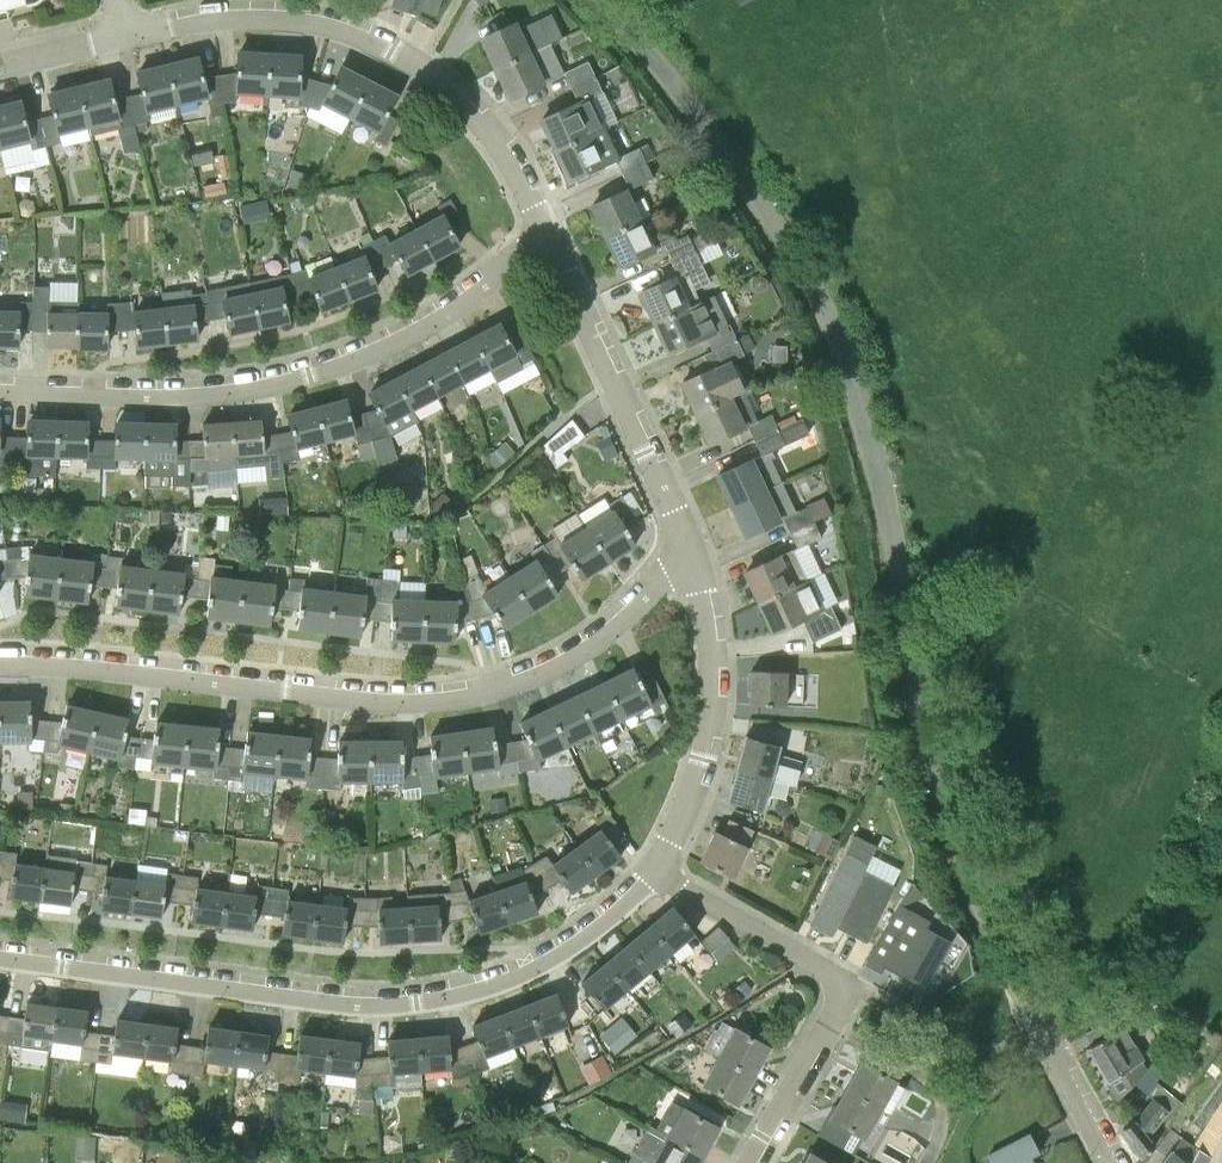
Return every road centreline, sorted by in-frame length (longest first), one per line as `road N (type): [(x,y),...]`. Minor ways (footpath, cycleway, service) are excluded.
road 1 (residential): [(1114,1162),(949,829),(925,745),(887,515),(835,333),(763,206),(658,64),(599,0)]
road 2 (residential): [(0,666),(369,702),(461,697),(523,679),(574,651),(626,612),(686,546)]
road 3 (residential): [(0,958),(411,1007),(521,976),(616,912),(654,868)]
road 4 (residential): [(0,388),(113,397),(229,394),(307,374),(446,310),(545,241)]
road 5 (residential): [(748,1162),(852,983),(654,868)]
road 6 (residential): [(654,868),(704,760),(718,694),(712,616),(686,546)]
road 7 (residential): [(686,546),(545,241)]
road 8 (residential): [(126,26),(270,9),(364,30),(422,62)]
road 9 (residential): [(545,241),(488,126),(422,62)]
road 10 (residential): [(0,57),(126,26)]

